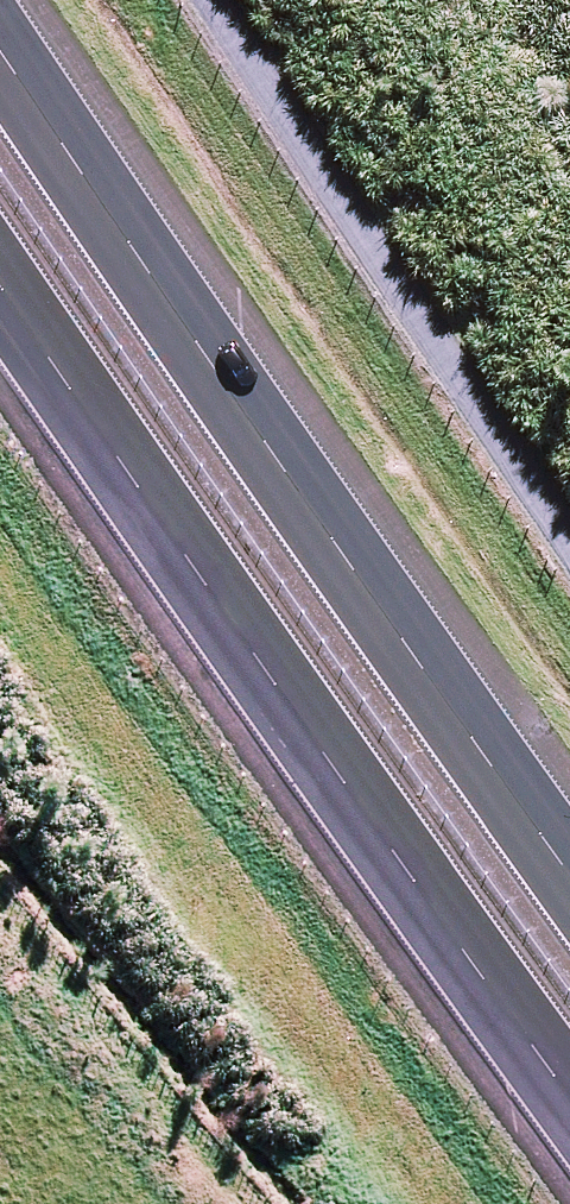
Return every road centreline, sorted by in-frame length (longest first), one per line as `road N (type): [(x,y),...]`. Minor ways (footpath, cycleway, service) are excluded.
road 1 (motorway): [(0,34),(122,220),(569,852)]
road 2 (motorway): [(569,1074),(0,277)]

